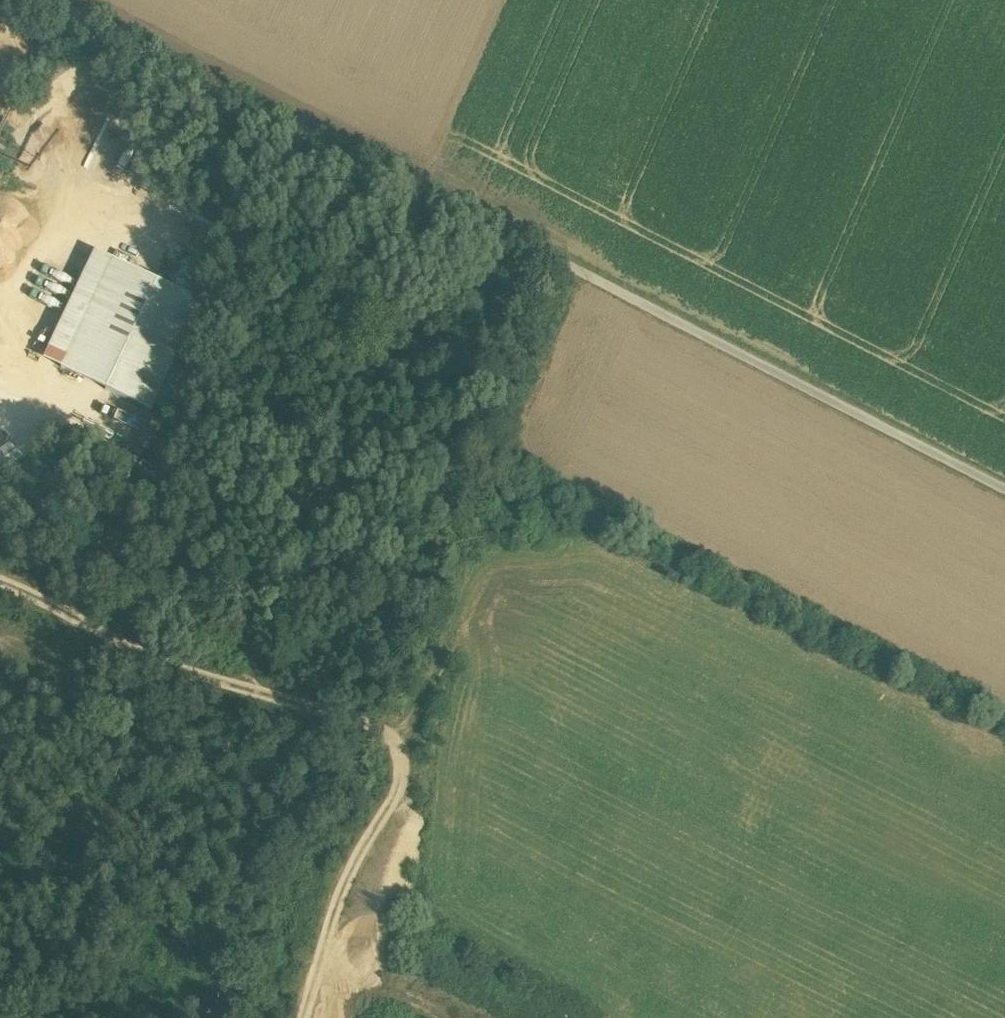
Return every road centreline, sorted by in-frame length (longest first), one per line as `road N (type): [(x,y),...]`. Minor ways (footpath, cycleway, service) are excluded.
road 1 (track): [(37,0),(1004,488)]
road 2 (track): [(0,580),(173,664),(386,739),(394,833),(341,973),(444,1017)]

